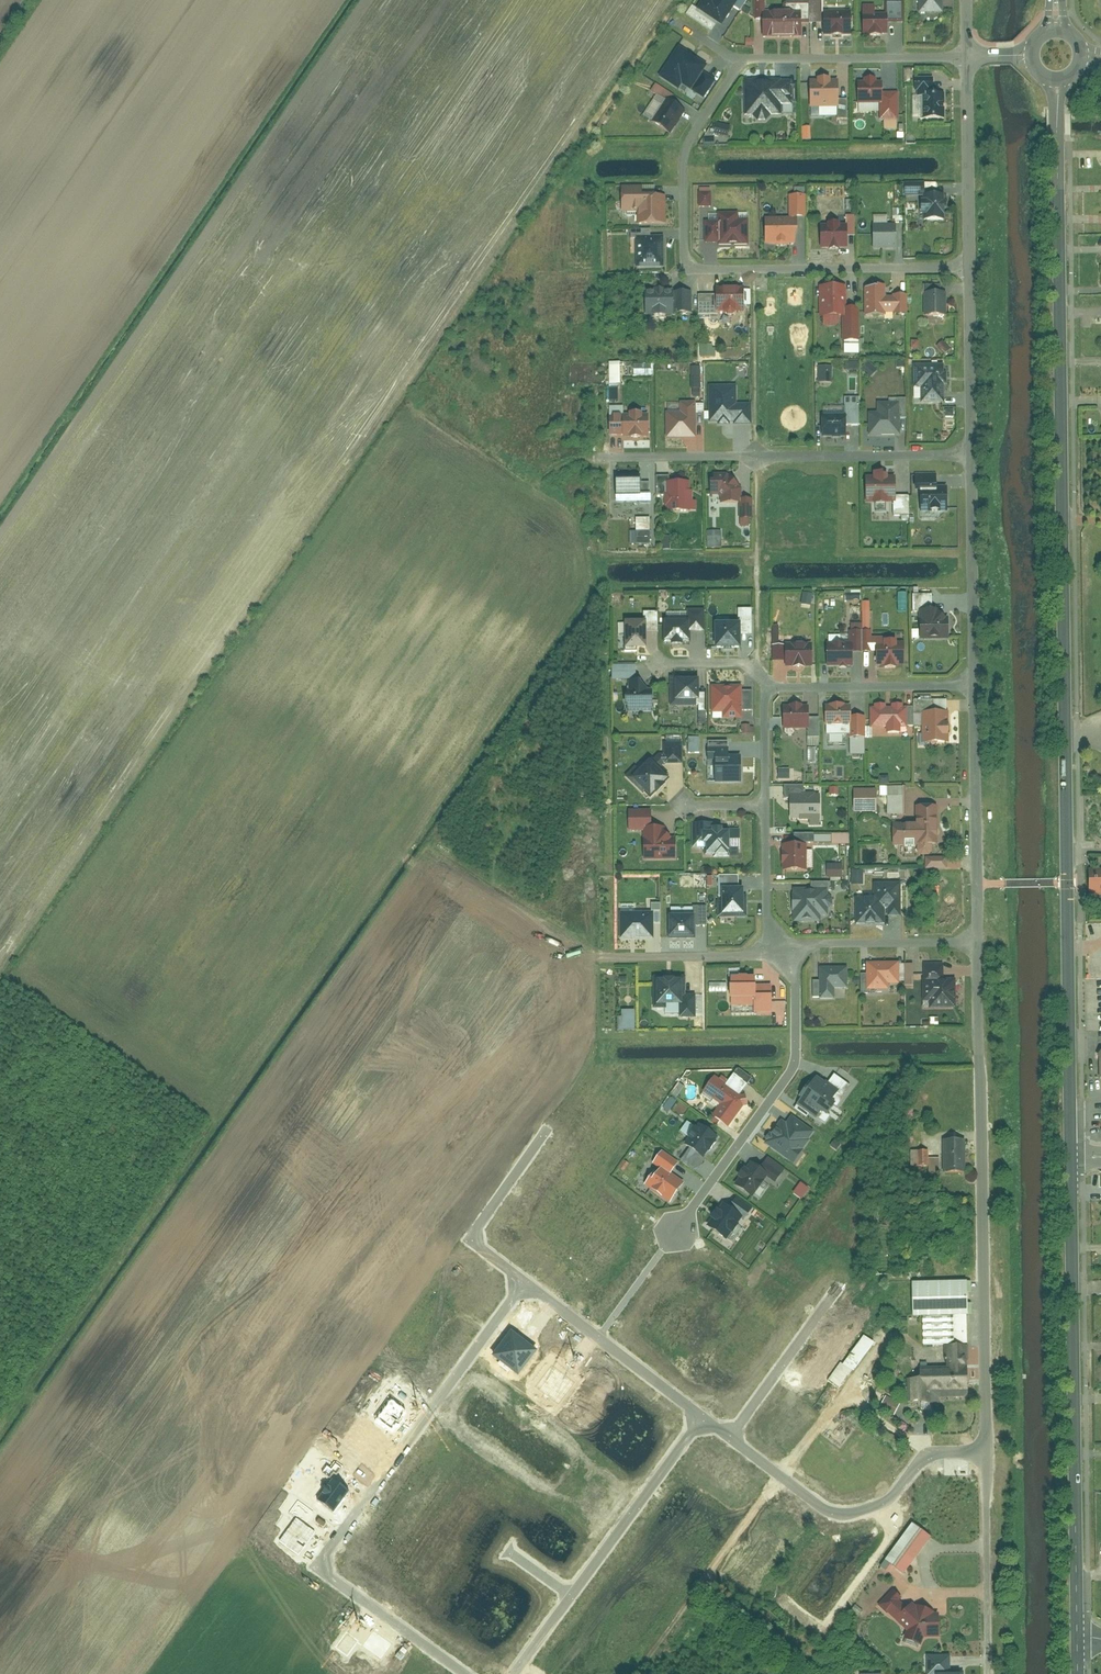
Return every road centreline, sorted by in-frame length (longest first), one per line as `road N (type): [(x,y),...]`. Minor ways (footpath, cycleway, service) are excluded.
road 1 (tertiary): [(1056,81),(1068,884)]
road 2 (residential): [(464,1673),(328,1575),(323,1560),(524,1284)]
road 3 (residential): [(977,944),(985,1457)]
road 4 (residential): [(739,61),(683,163),(689,271),(968,271)]
road 5 (tertiary): [(1070,1160),(1073,1636)]
road 6 (residential): [(611,457),(970,456)]
road 7 (residential): [(793,946),(794,1069),(675,1234)]
road 8 (residential): [(985,1457),(920,1458),(883,1506),(833,1513),(732,1434)]
road 9 (tertiary): [(1068,884),(1070,1160)]
road 10 (track): [(783,1476),(635,1673)]
road 11 (residential): [(970,456),(971,685)]
road 12 (residential): [(739,61),(965,56)]
road 13 (residential): [(703,1417),(569,1598)]
road 14 (residential): [(985,1457),(986,1673)]
road 15 (residential): [(965,56),(968,271)]
road 16 (residential): [(765,686),(971,685)]
road 17 (residential): [(524,1284),(472,1241),(551,1129)]
road 18 (residential): [(971,685),(976,885)]
road 19 (residential): [(968,271),(970,456)]
road 20 (residential): [(977,944),(793,946)]
road 21 (residential): [(838,1286),(732,1434)]
road 22 (residential): [(768,946),(748,956),(603,957)]
road 23 (residential): [(768,946),(765,807)]
road 24 (residential): [(703,1417),(597,1338)]
road 25 (residential): [(597,1338),(675,1234)]
road 26 (residential): [(765,807),(765,686)]

